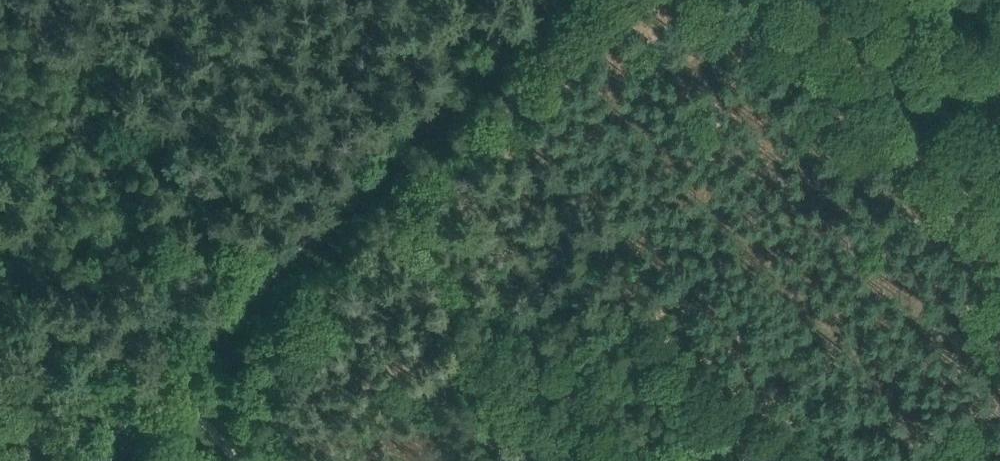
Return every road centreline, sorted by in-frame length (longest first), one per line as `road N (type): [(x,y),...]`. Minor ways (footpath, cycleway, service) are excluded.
road 1 (track): [(563,0),(211,359),(163,383)]

